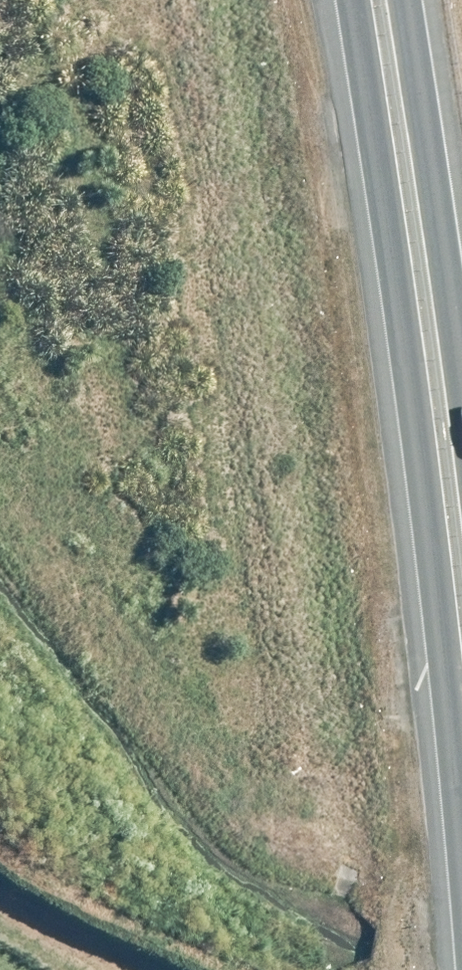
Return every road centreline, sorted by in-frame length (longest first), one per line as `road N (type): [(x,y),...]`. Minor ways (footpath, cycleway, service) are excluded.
road 1 (trunk): [(445,969),(352,0)]
road 2 (trunk): [(414,0),(461,306)]

